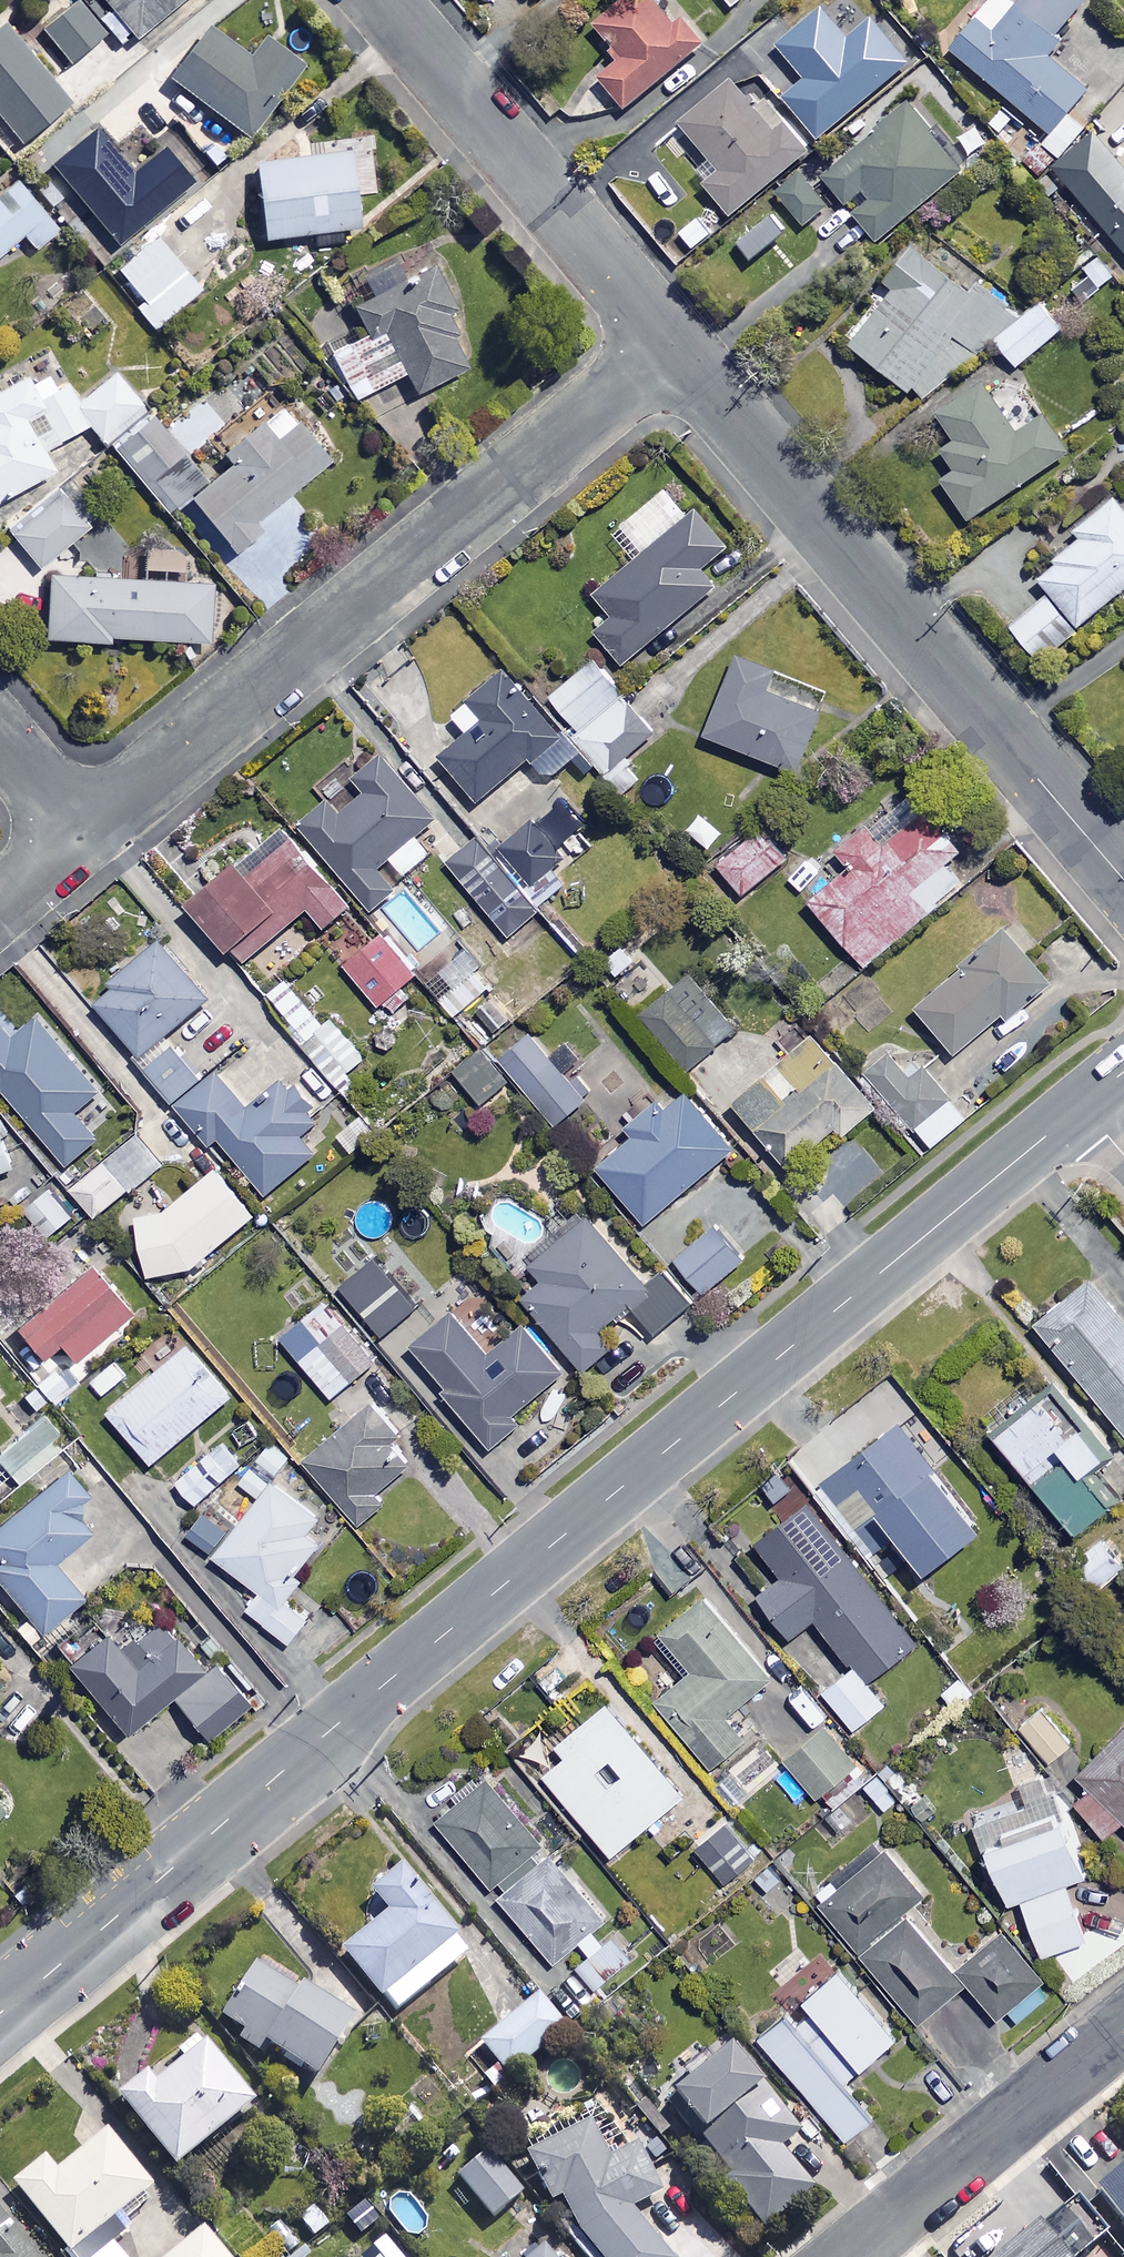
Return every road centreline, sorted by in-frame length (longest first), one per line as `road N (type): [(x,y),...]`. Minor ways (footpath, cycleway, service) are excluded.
road 1 (tertiary): [(0,2013),(1083,1107)]
road 2 (residential): [(83,832),(673,343)]
road 3 (residential): [(673,343),(1123,882)]
road 4 (residential): [(382,0),(673,343)]
road 5 (residential): [(847,2256),(1123,2028)]
road 6 (residential): [(83,832),(0,734)]

